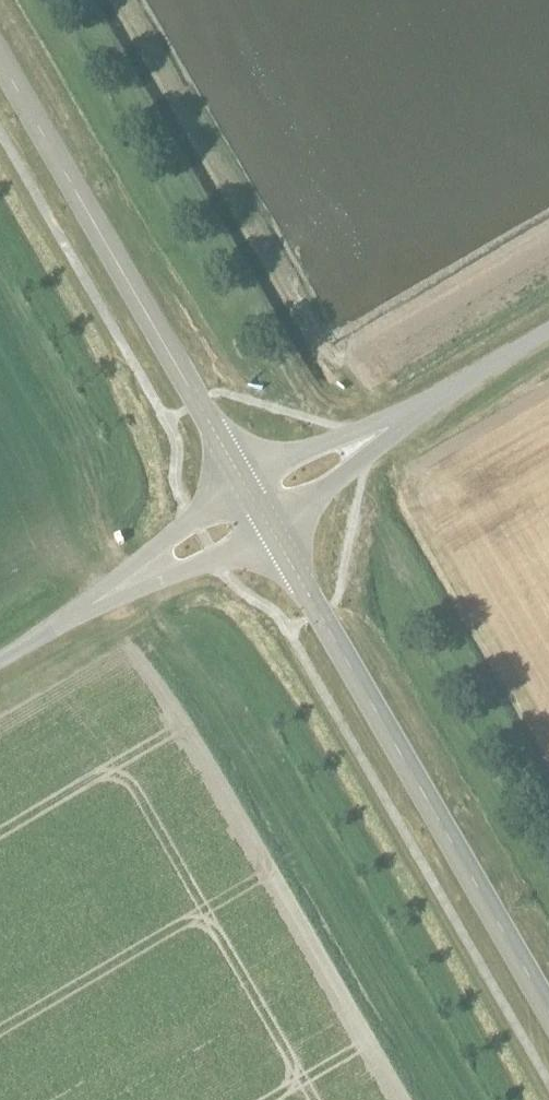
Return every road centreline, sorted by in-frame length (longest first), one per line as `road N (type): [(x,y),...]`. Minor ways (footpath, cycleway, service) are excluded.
road 1 (tertiary): [(271,530),(548,1014)]
road 2 (tertiary): [(0,72),(245,488)]
road 3 (unclassified): [(371,438),(548,335)]
road 4 (unclassified): [(0,659),(131,583)]
road 5 (unclassified): [(131,583),(183,571),(271,530)]
road 6 (unclassified): [(245,488),(166,543),(131,583)]
road 7 (unclassified): [(371,438),(325,445),(245,488)]
road 8 (unclassified): [(271,530),(344,472),(371,438)]

